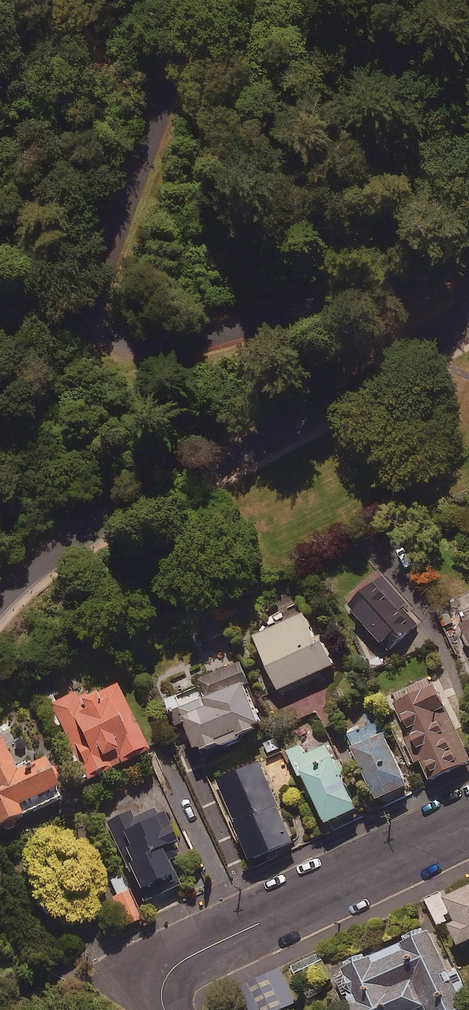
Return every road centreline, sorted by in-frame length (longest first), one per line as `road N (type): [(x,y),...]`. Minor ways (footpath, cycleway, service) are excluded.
road 1 (unclassified): [(203,0),(103,270),(101,335),(132,359),(166,365),(355,299),(401,314),(437,341)]
road 2 (tertiary): [(437,341),(213,474),(46,562),(0,608)]
road 3 (residential): [(169,990),(172,968),(188,954),(468,821)]

